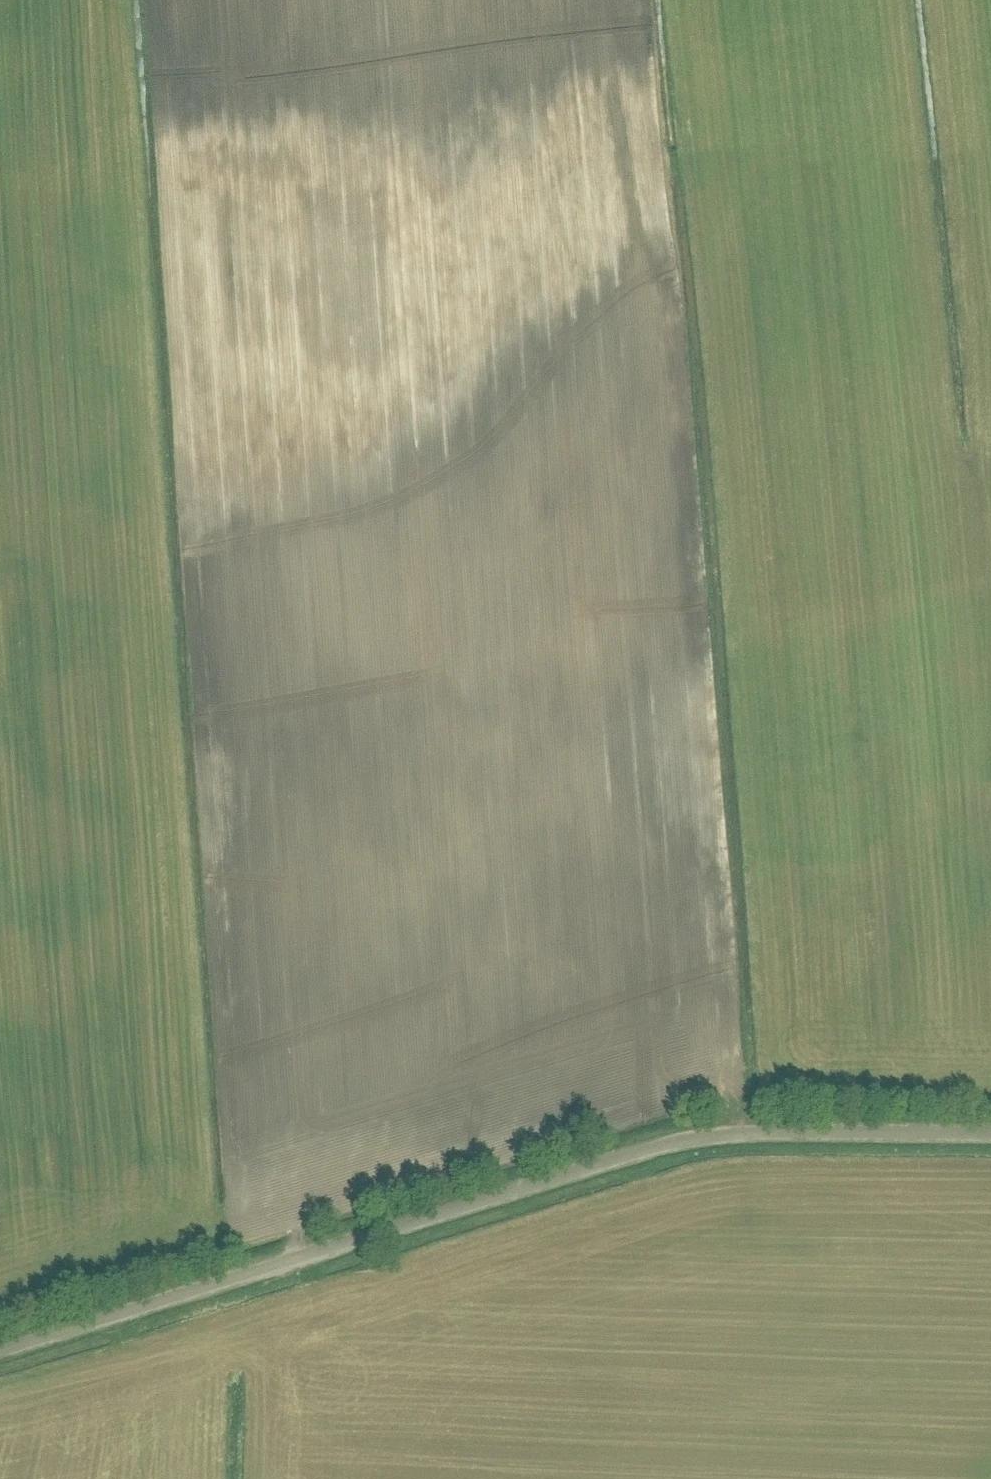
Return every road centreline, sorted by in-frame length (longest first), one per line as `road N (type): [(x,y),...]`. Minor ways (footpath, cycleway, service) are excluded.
road 1 (unclassified): [(990,1135),(758,1132),(671,1142),(0,1350)]

